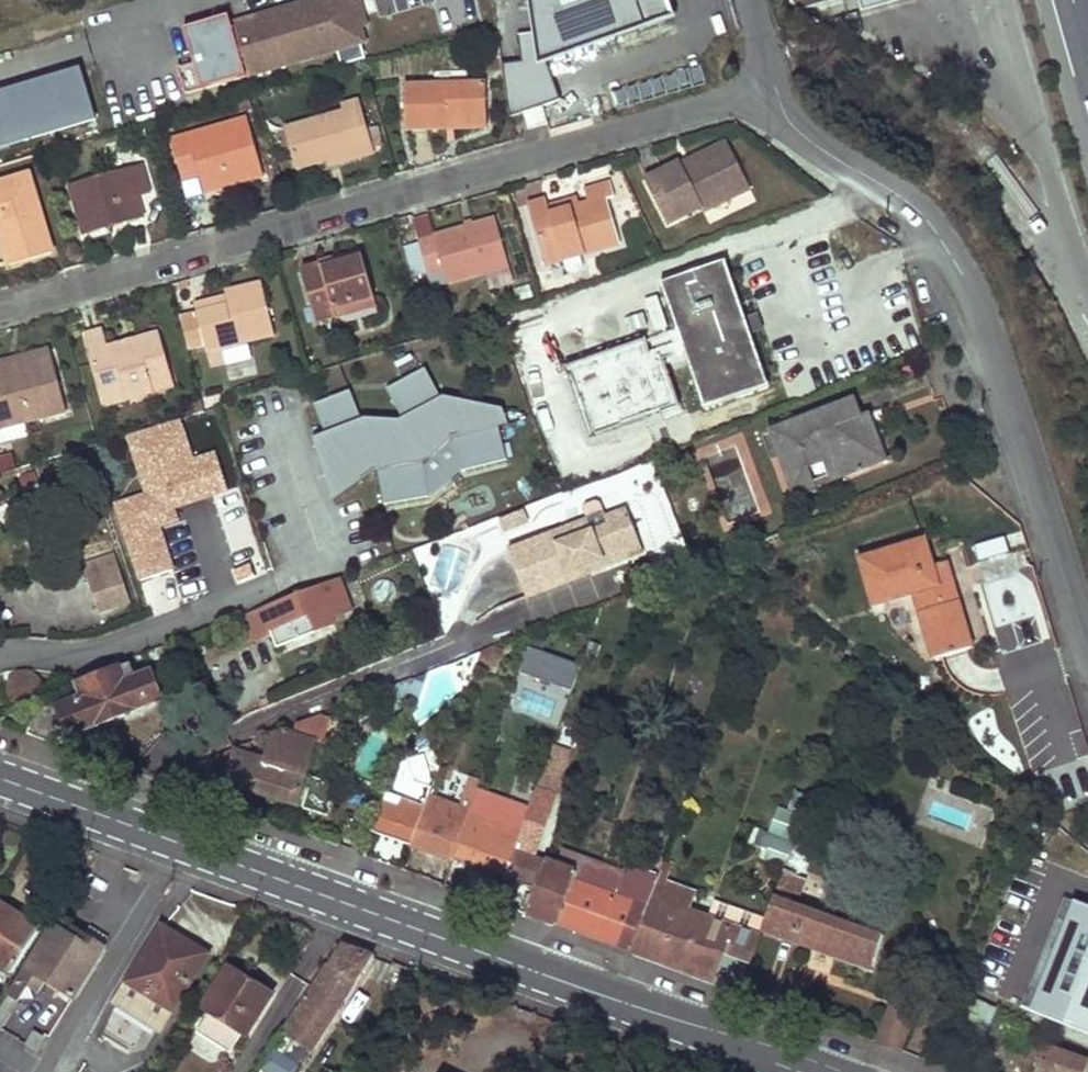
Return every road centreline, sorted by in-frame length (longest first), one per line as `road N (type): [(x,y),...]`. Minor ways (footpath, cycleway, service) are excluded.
road 1 (primary): [(0,781),(809,1071)]
road 2 (residential): [(0,307),(767,98)]
road 3 (residential): [(1087,647),(979,315),(951,257),(924,219),(792,128),(767,98)]
road 4 (unknown): [(941,0),(1045,160),(1087,296)]
road 5 (residential): [(218,0),(99,32)]

